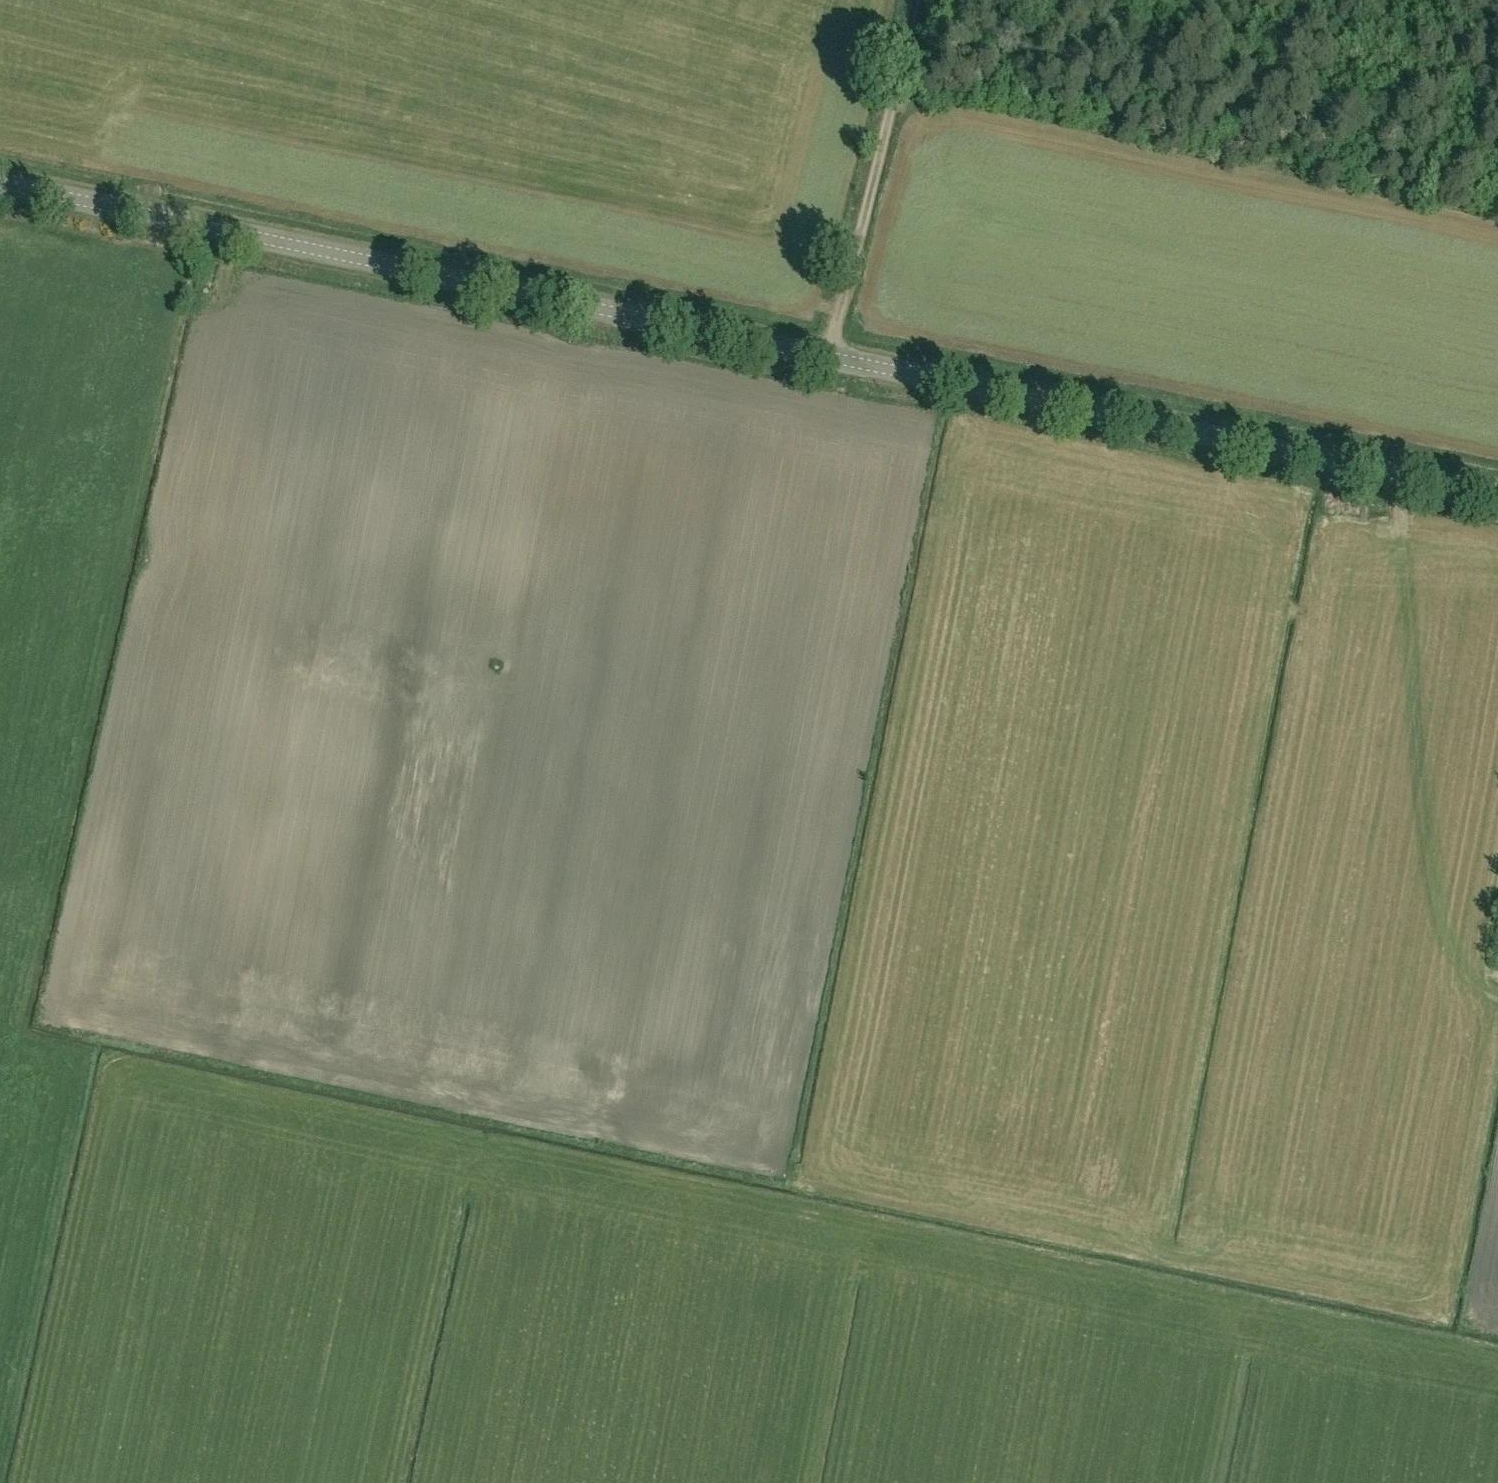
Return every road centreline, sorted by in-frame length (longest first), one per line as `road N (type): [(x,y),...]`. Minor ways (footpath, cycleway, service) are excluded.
road 1 (tertiary): [(1497,492),(0,184)]
road 2 (track): [(911,0),(824,349)]

